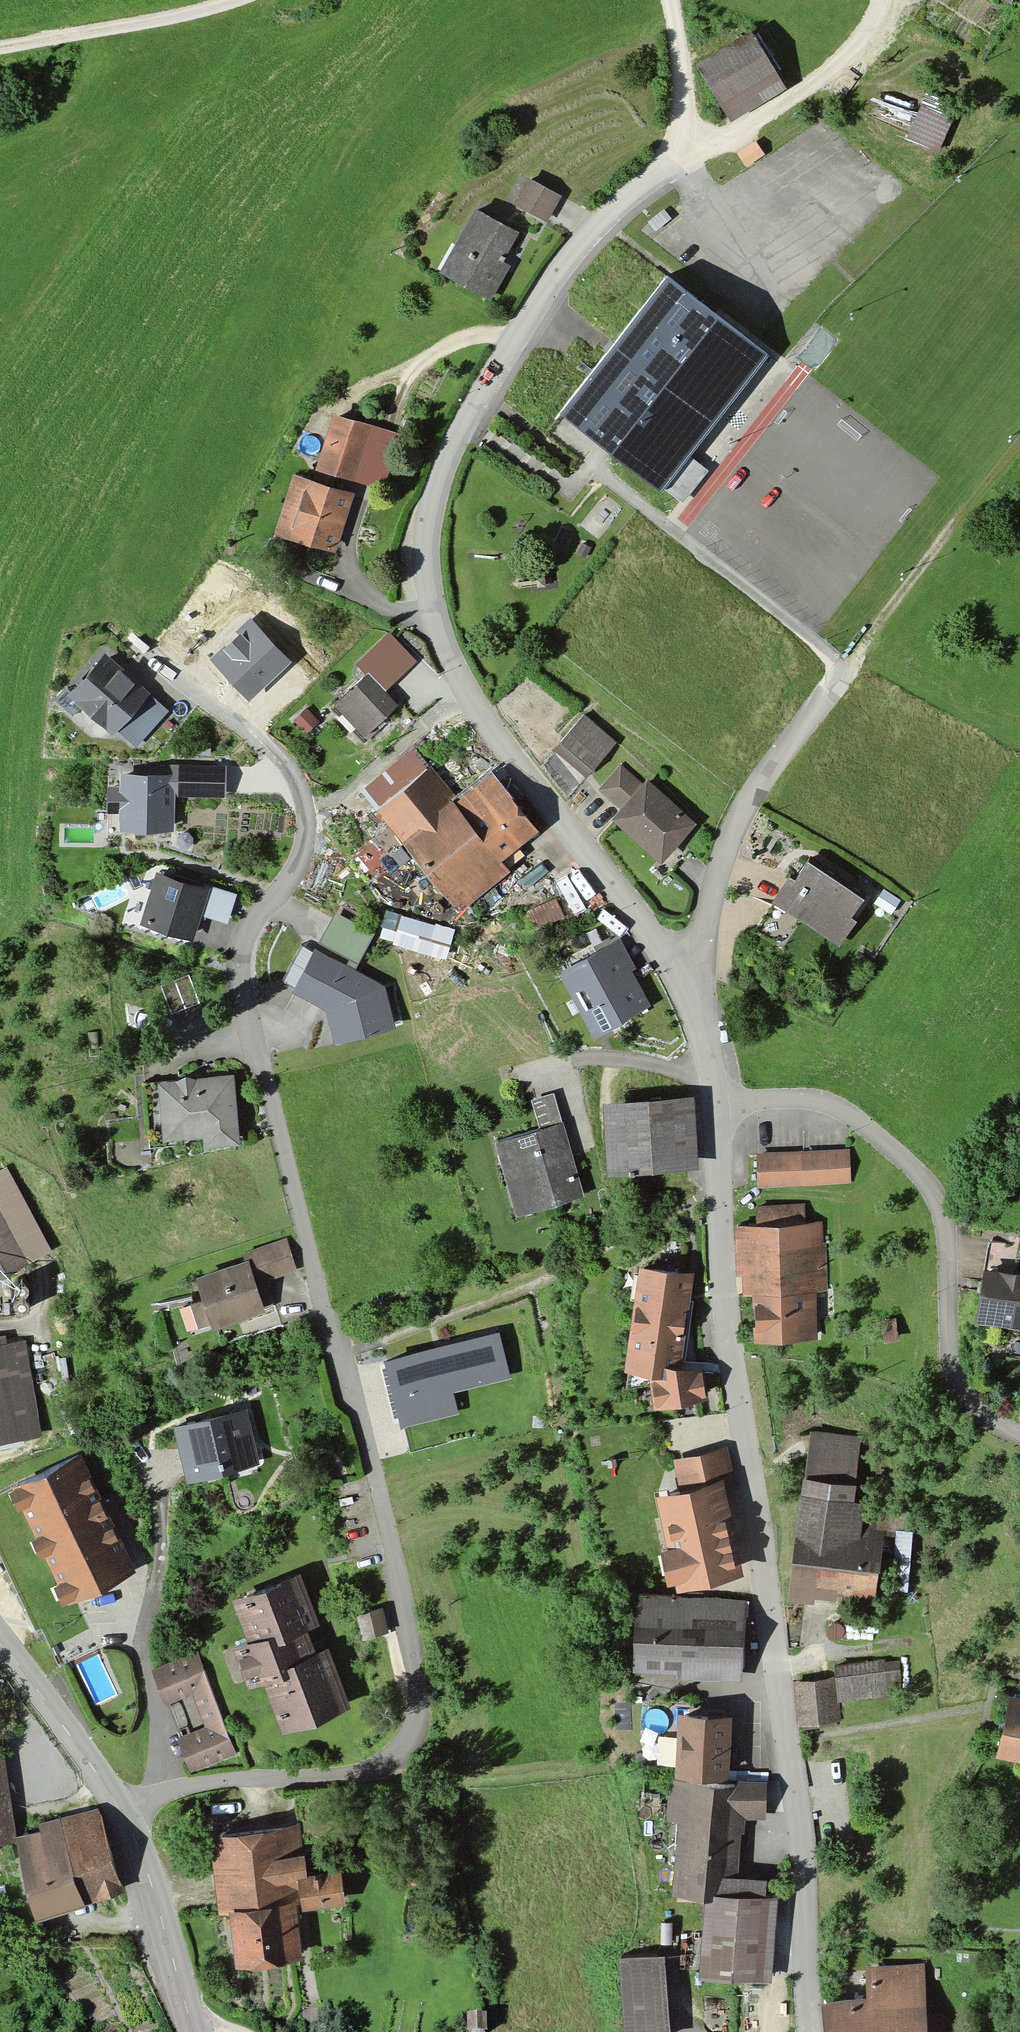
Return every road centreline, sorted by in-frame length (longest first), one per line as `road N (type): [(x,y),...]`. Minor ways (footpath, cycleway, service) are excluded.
road 1 (residential): [(120,1812),(198,1784),(379,1767),(405,1745),(418,1716),(418,1676),(363,1428),(242,1001),(245,935),(289,880),(307,835),(302,792),(262,741),(134,645)]
road 2 (residential): [(686,985),(461,687),(445,649),(427,541),(440,470),(540,296),(613,206),(684,155)]
road 3 (residential): [(809,2031),(791,1762),(726,1352),(714,1100)]
road 4 (residential): [(714,1100),(831,1105),(925,1182),(947,1237),(952,1364),(962,1394),(980,1416),(1019,1436)]
road 5 (residential): [(686,985),(709,948),(727,856),(747,808),(858,652)]
road 6 (residential): [(684,155),(806,87),(871,21),(876,0)]
road 7 (track): [(0,50),(230,0)]
road 8 (secondary): [(191,2031),(120,1812)]
road 9 (secondary): [(120,1812),(0,1634)]
road 10 (residential): [(684,155),(668,0)]
road 11 (residential): [(572,1087),(715,1070)]

